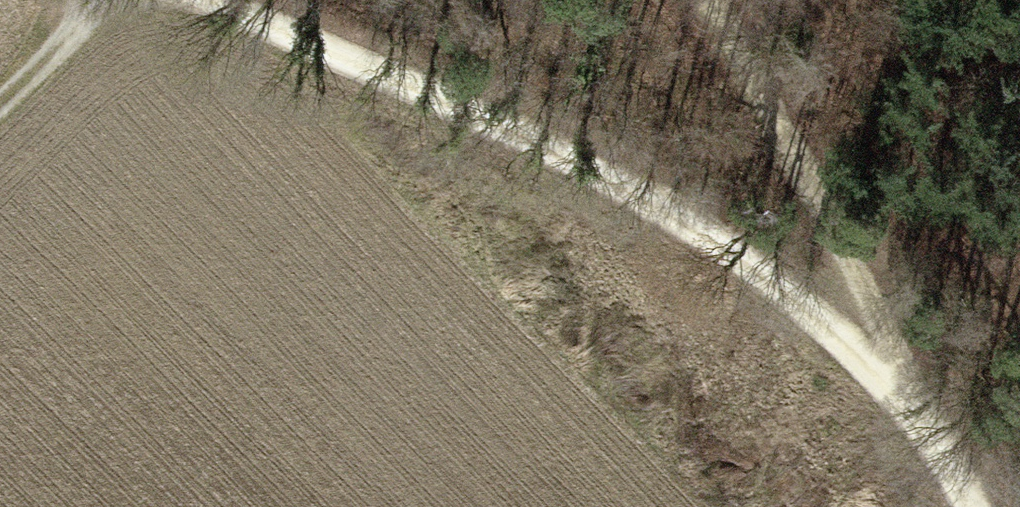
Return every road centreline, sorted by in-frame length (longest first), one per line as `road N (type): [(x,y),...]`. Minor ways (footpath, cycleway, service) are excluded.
road 1 (track): [(964,506),(925,424),(832,321),(696,214),(187,0)]
road 2 (track): [(723,0),(925,424)]
road 3 (track): [(0,142),(148,0)]

